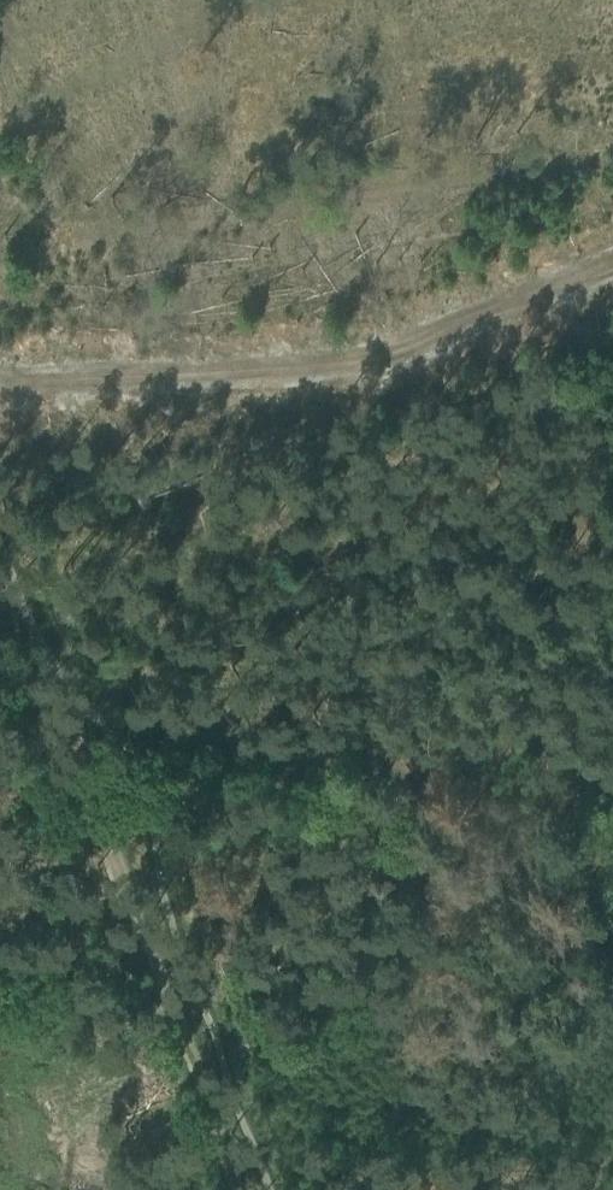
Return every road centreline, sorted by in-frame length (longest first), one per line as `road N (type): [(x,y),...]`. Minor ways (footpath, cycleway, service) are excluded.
road 1 (track): [(612,263),(337,363),(0,380)]
road 2 (track): [(69,733),(239,1189)]

